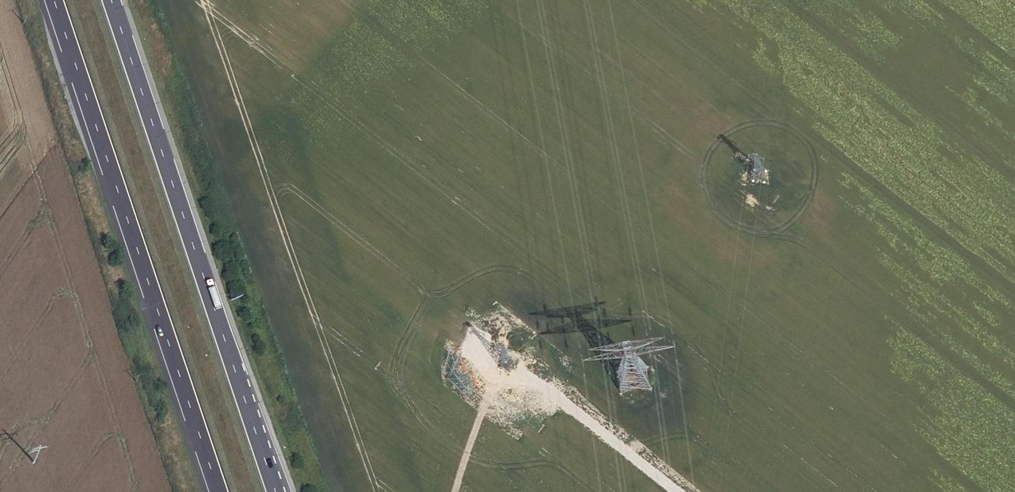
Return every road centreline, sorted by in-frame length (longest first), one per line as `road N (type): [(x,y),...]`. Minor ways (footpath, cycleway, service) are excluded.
road 1 (motorway): [(275,491),(110,0)]
road 2 (motorway): [(53,0),(218,491)]
road 3 (track): [(678,491),(526,372),(488,386),(455,491)]

